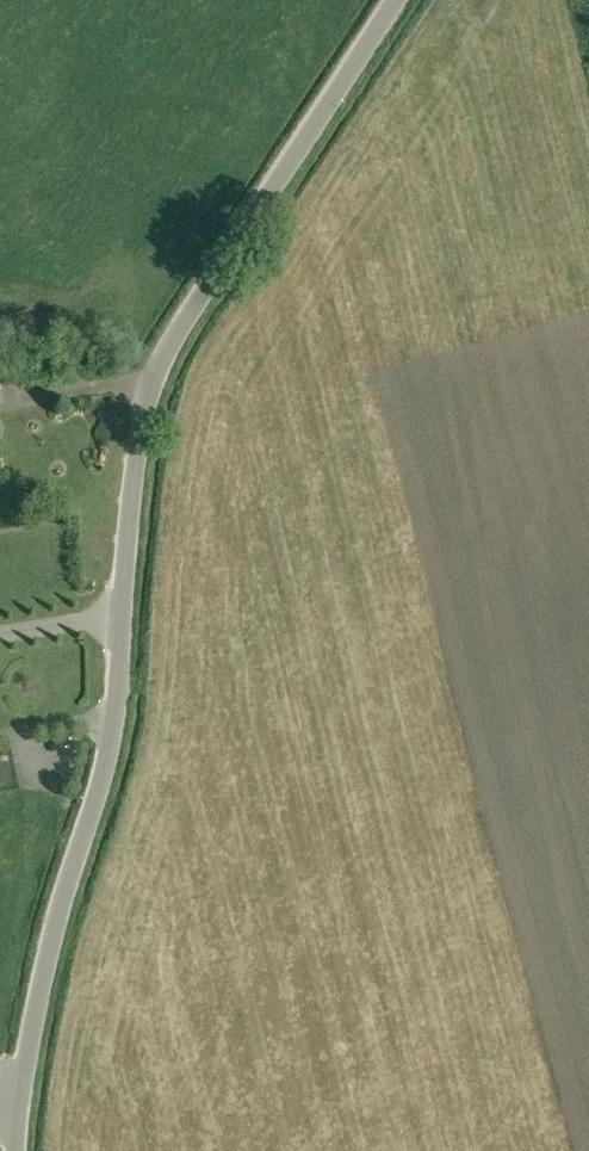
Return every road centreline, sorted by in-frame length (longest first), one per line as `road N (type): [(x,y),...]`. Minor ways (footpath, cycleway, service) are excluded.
road 1 (unclassified): [(17,1150),(37,999),(111,740),(127,533),(150,397),(179,330),(394,0)]

